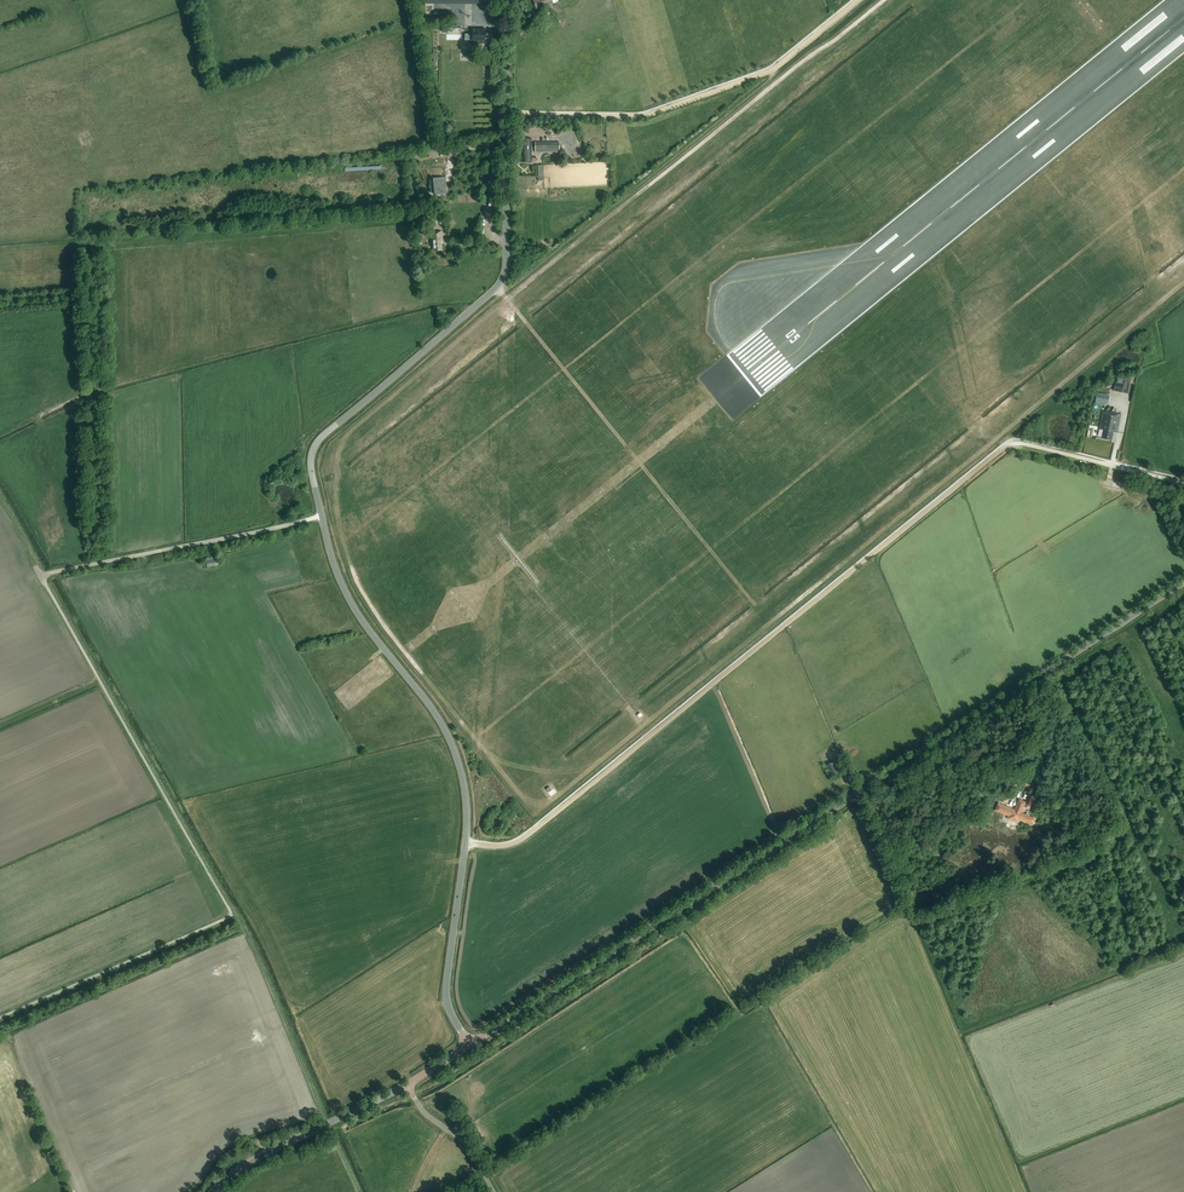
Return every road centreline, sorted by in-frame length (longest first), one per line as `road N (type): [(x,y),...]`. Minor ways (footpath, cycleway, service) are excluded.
road 1 (tertiary): [(470,1044),(1183,583)]
road 2 (track): [(474,844),(502,847),(528,836),(1006,447),(1112,465)]
road 3 (tertiary): [(321,516),(310,463),(315,444),(502,278),(507,0)]
road 4 (tertiary): [(470,1044),(447,999),(466,838),(463,778),(441,722),(345,592),(321,516)]
road 5 (track): [(505,297),(758,605)]
road 6 (track): [(506,112),(644,117),(776,68),(859,0)]
road 7 (track): [(503,294),(769,81),(776,68)]
road 8 (unclassified): [(321,516),(41,575)]
road 9 (tertiary): [(215,1191),(249,1162),(409,1084)]
road 10 (unclassified): [(494,1191),(471,1152),(424,1112),(409,1084)]

